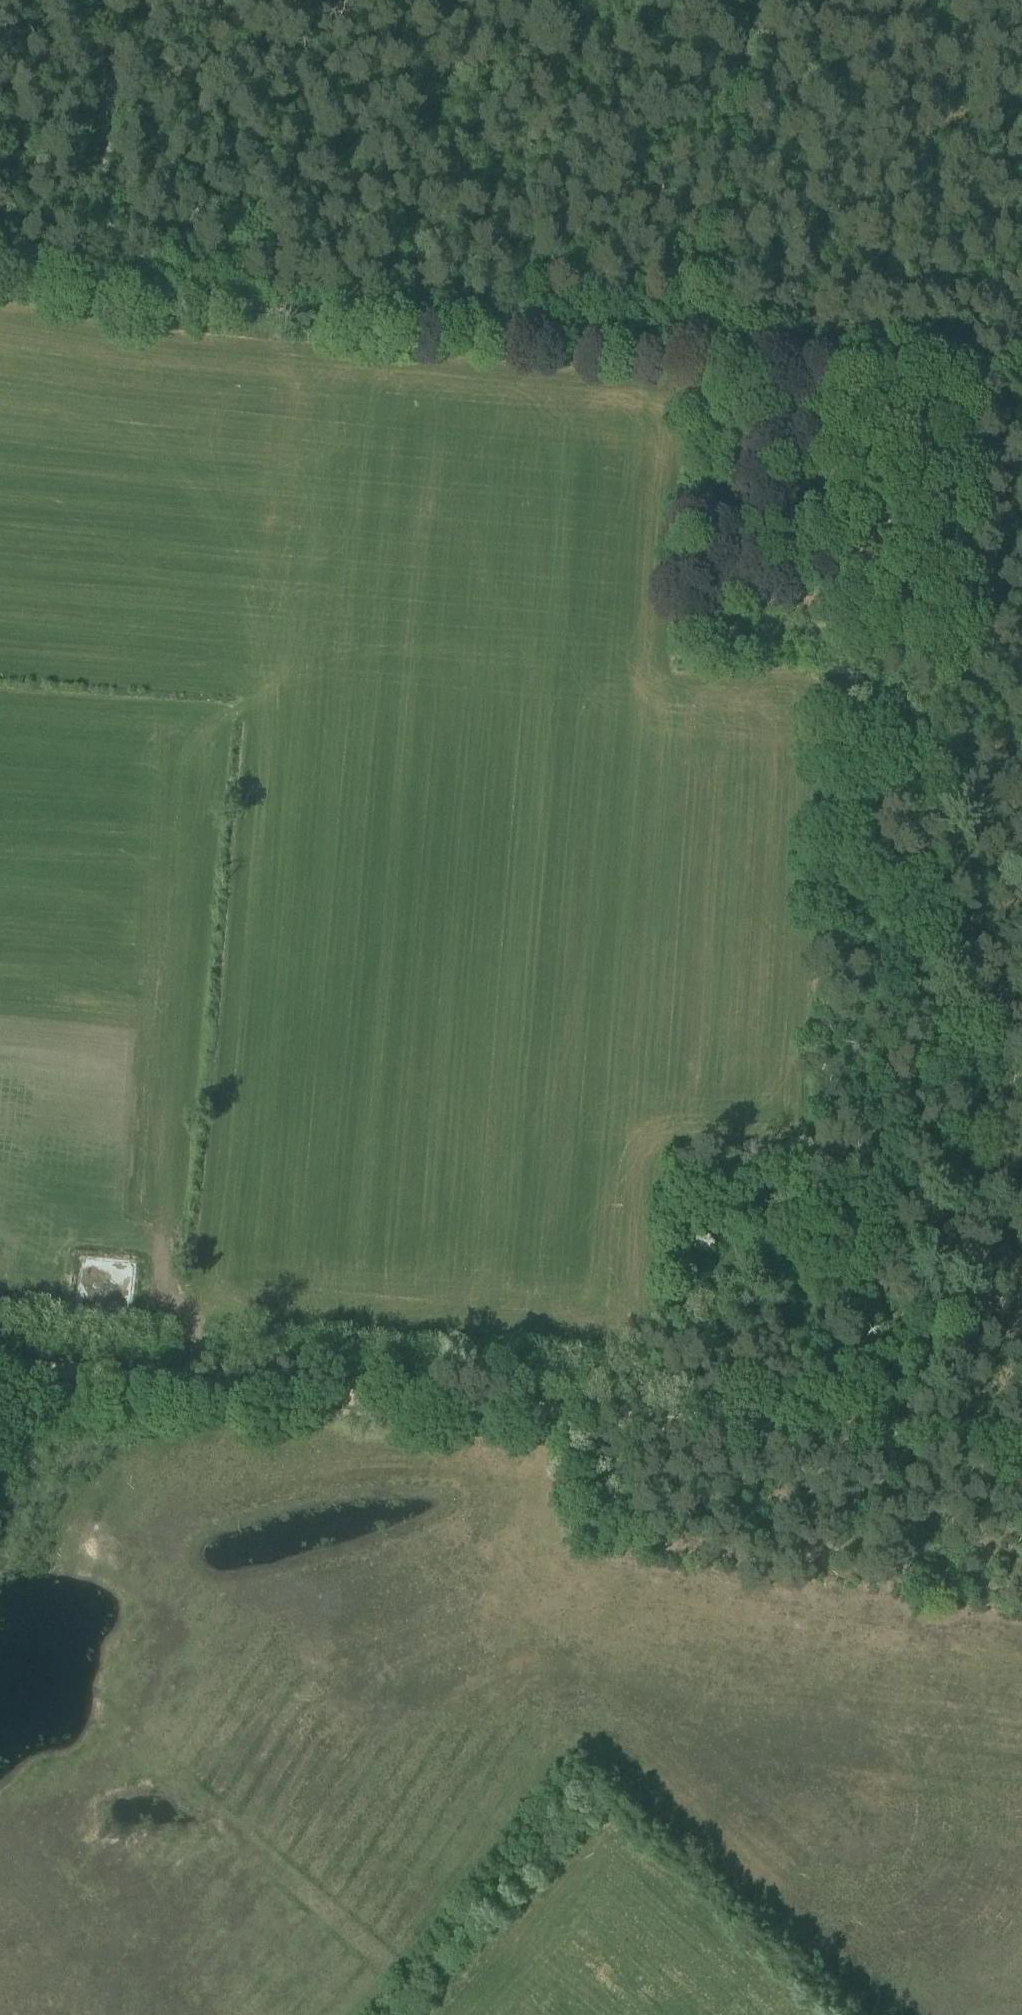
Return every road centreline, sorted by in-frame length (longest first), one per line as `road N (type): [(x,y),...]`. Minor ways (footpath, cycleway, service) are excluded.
road 1 (track): [(1021,367),(707,351),(155,304),(124,290),(109,255),(106,104),(92,0)]
road 2 (track): [(11,1364),(322,1391),(1021,1425)]
road 3 (track): [(707,351),(749,0)]

